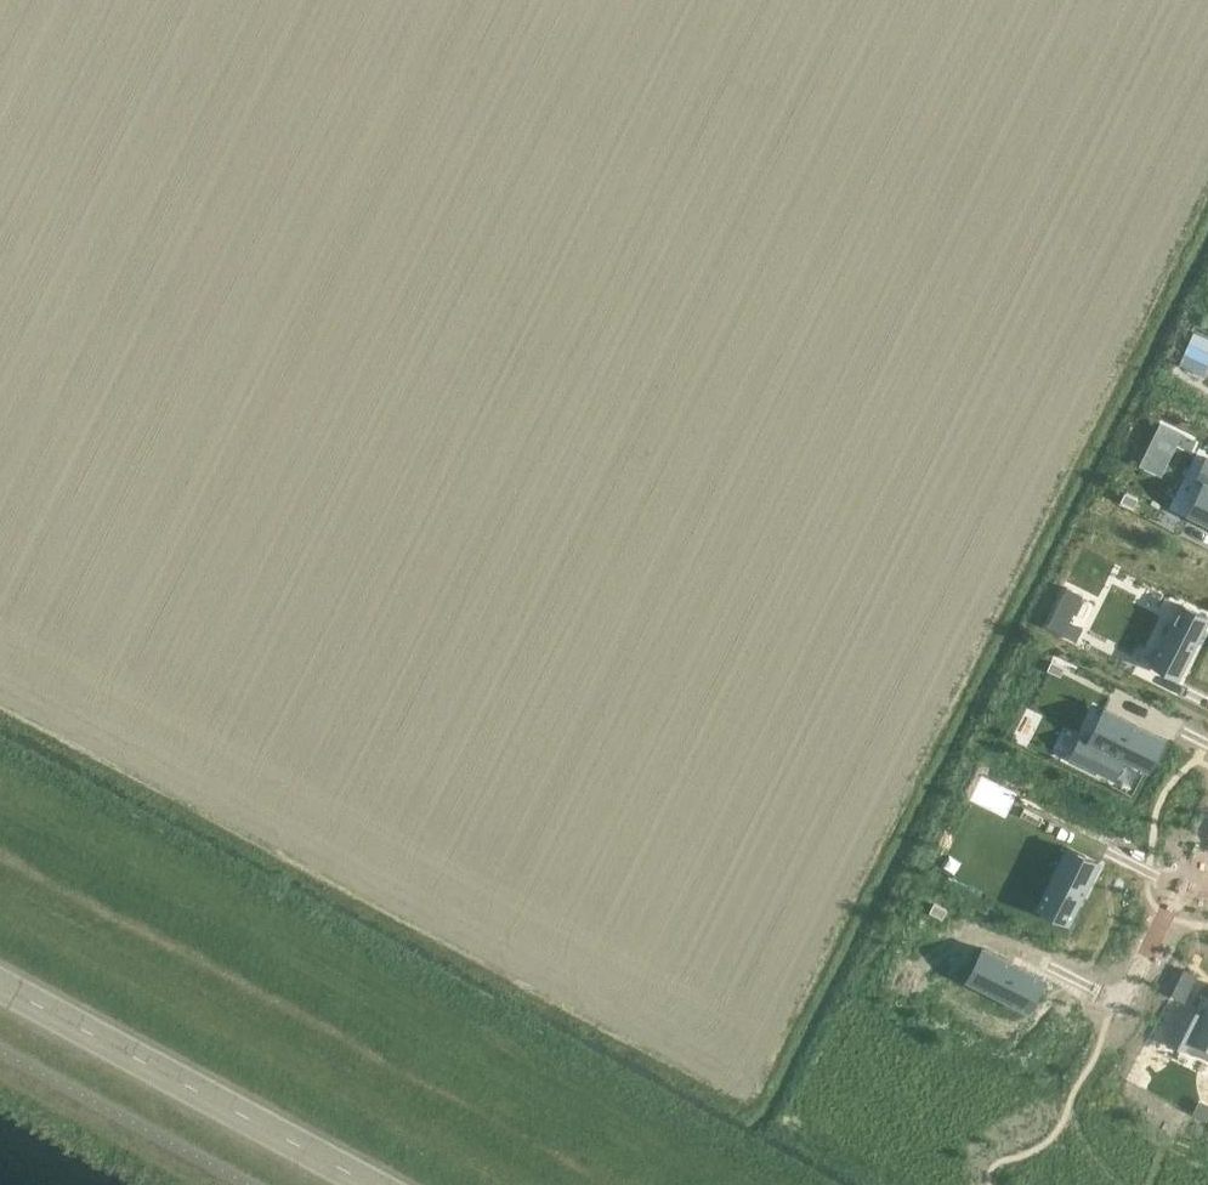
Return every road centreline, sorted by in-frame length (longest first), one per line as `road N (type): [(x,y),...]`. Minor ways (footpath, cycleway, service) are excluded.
road 1 (tertiary): [(364,1184),(0,991)]
road 2 (residential): [(1124,1001),(1191,874)]

